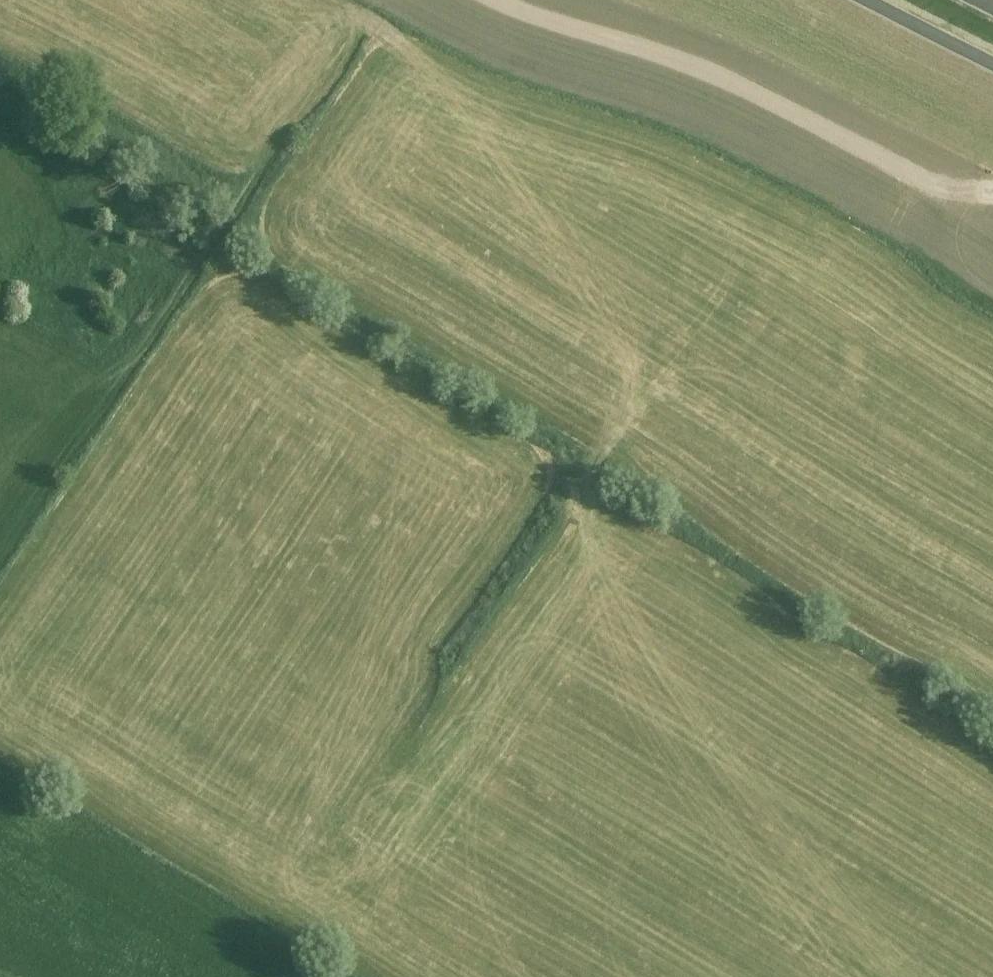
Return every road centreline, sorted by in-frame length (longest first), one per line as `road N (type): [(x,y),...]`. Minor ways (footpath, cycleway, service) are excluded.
road 1 (track): [(992,192),(921,181),(731,81),(498,0)]

